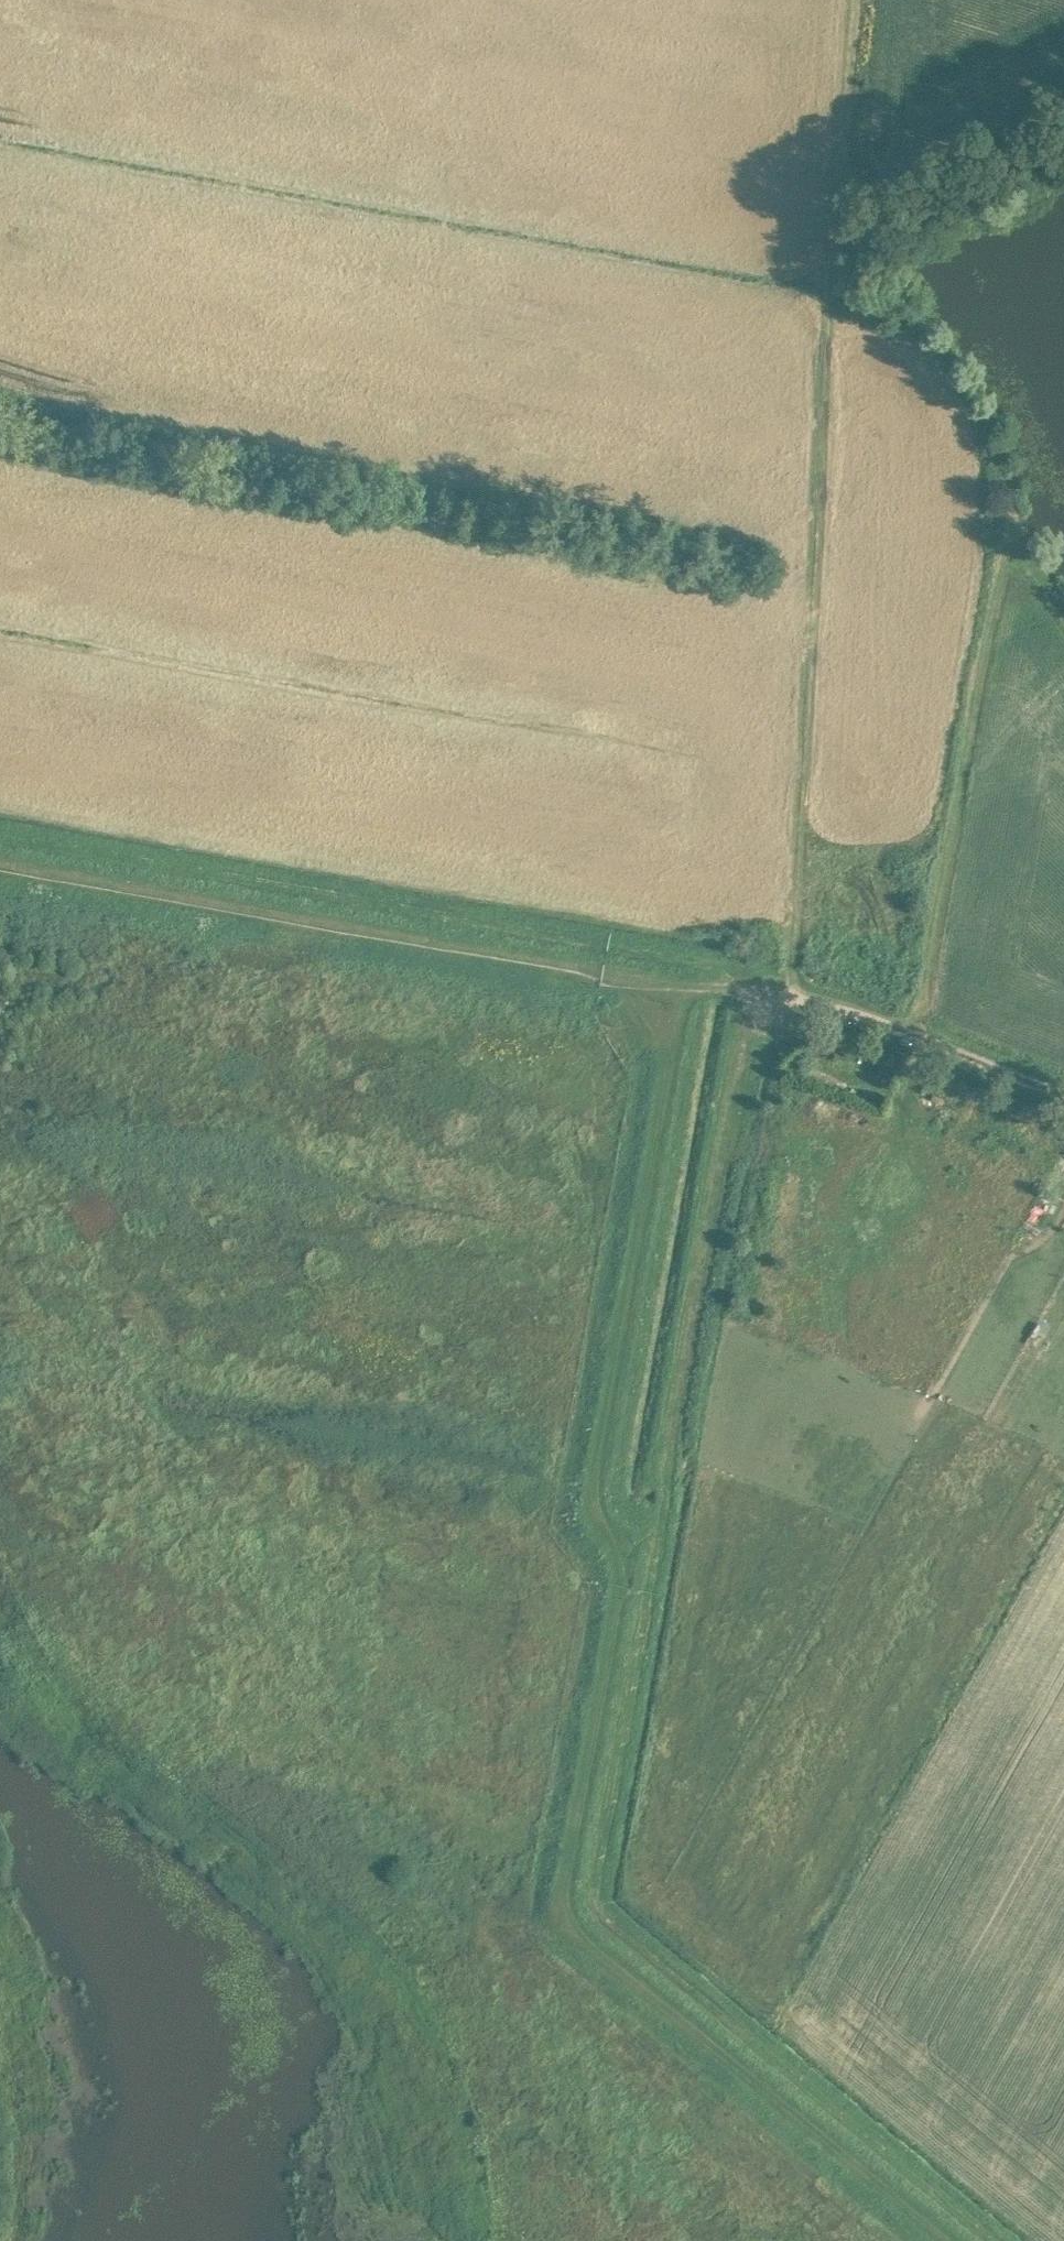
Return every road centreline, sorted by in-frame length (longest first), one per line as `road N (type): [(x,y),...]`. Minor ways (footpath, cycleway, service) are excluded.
road 1 (track): [(766,978),(599,1921),(999,2240)]
road 2 (track): [(740,969),(1063,1095)]

